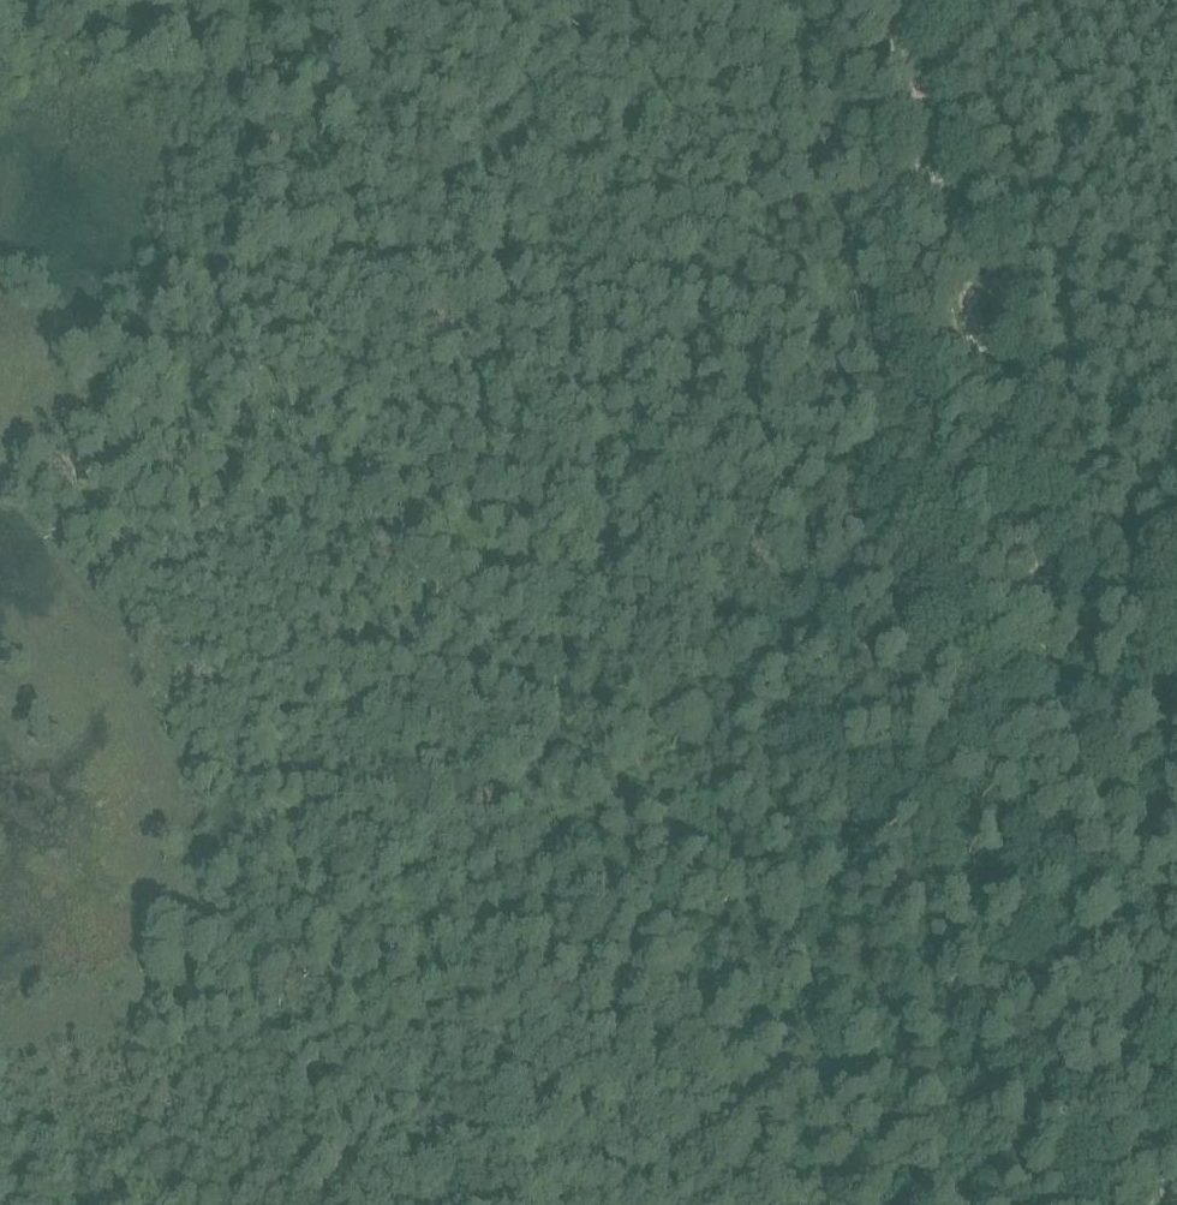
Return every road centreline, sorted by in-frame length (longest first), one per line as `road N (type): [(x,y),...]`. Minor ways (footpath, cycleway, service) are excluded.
road 1 (track): [(898,0),(1165,1204)]

